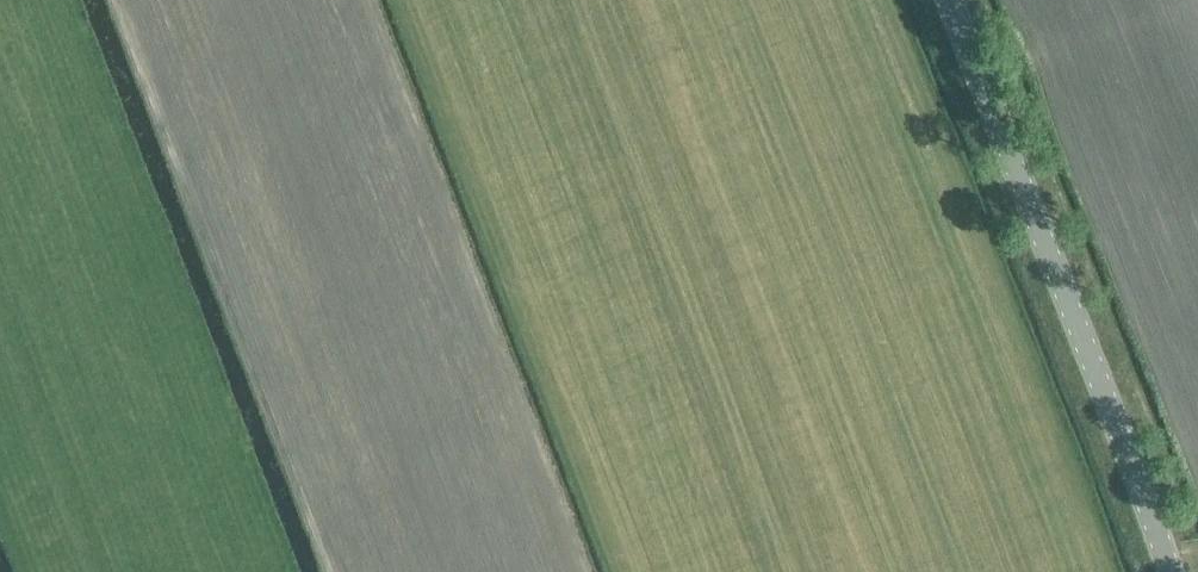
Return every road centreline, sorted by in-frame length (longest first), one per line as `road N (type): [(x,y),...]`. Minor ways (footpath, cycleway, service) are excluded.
road 1 (unclassified): [(1179,571),(1157,496),(956,0)]

